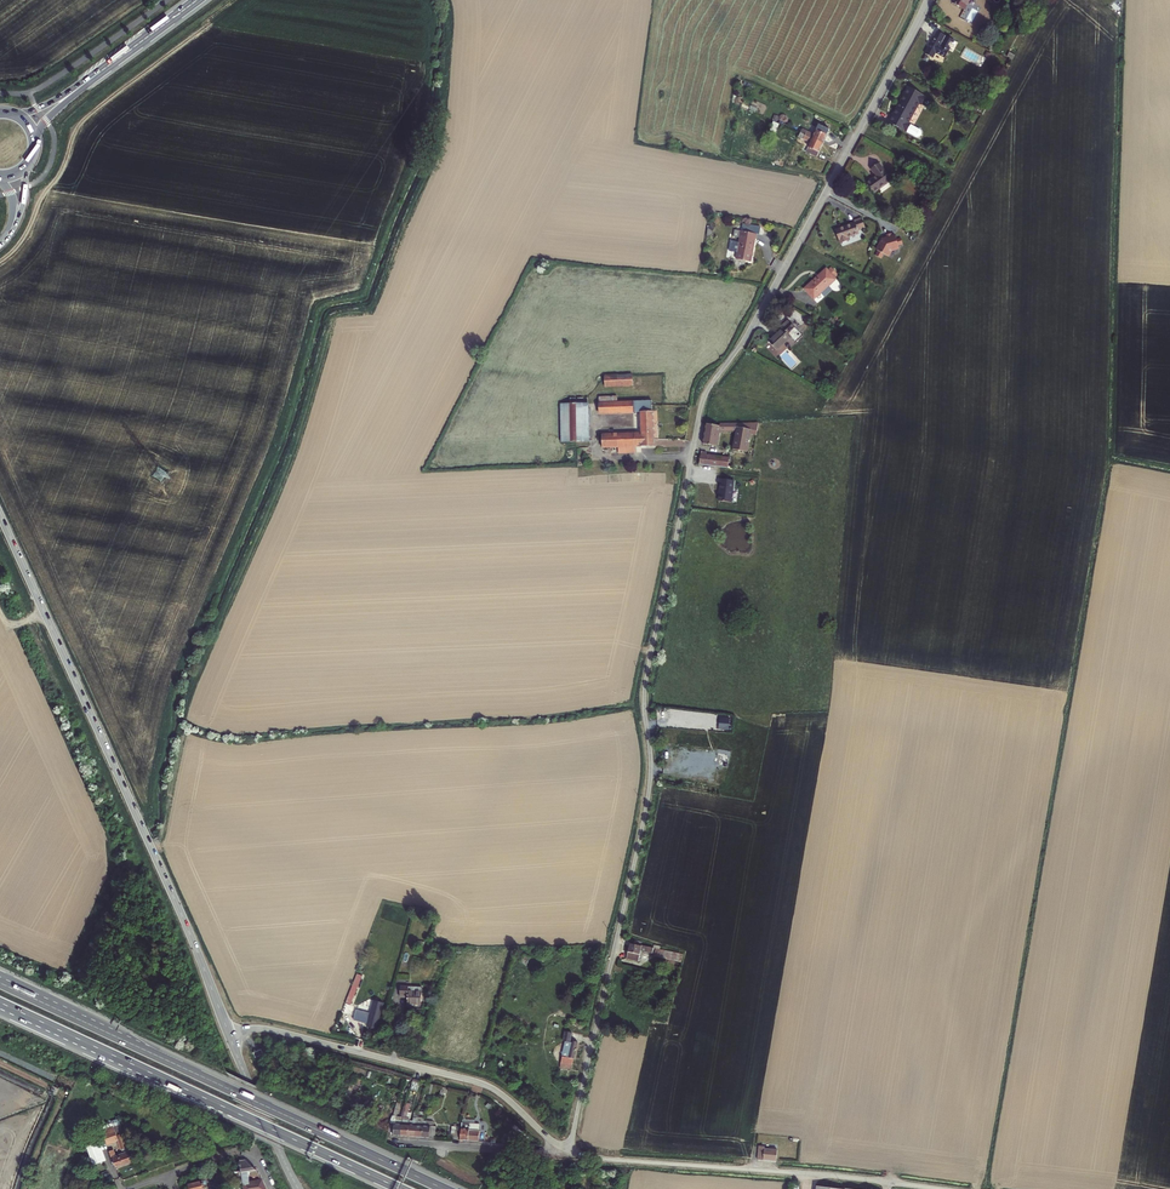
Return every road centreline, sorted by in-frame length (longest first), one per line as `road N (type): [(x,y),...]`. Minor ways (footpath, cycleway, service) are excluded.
road 1 (residential): [(927,0),(701,405),(645,686),(646,808),(566,1150)]
road 2 (tertiary): [(229,1034),(0,515)]
road 3 (motorway): [(444,1188),(0,983)]
road 4 (motorway): [(0,1003),(401,1188)]
road 5 (residential): [(939,1188),(566,1150)]
road 6 (residential): [(566,1150),(479,1082),(274,1030),(229,1034)]
road 7 (track): [(0,262),(28,232),(78,126),(212,22)]
road 8 (residential): [(396,1140),(566,1150)]
road 9 (tertiary): [(298,1188),(229,1034)]
road 10 (residential): [(166,1176),(241,1152),(270,1188)]

